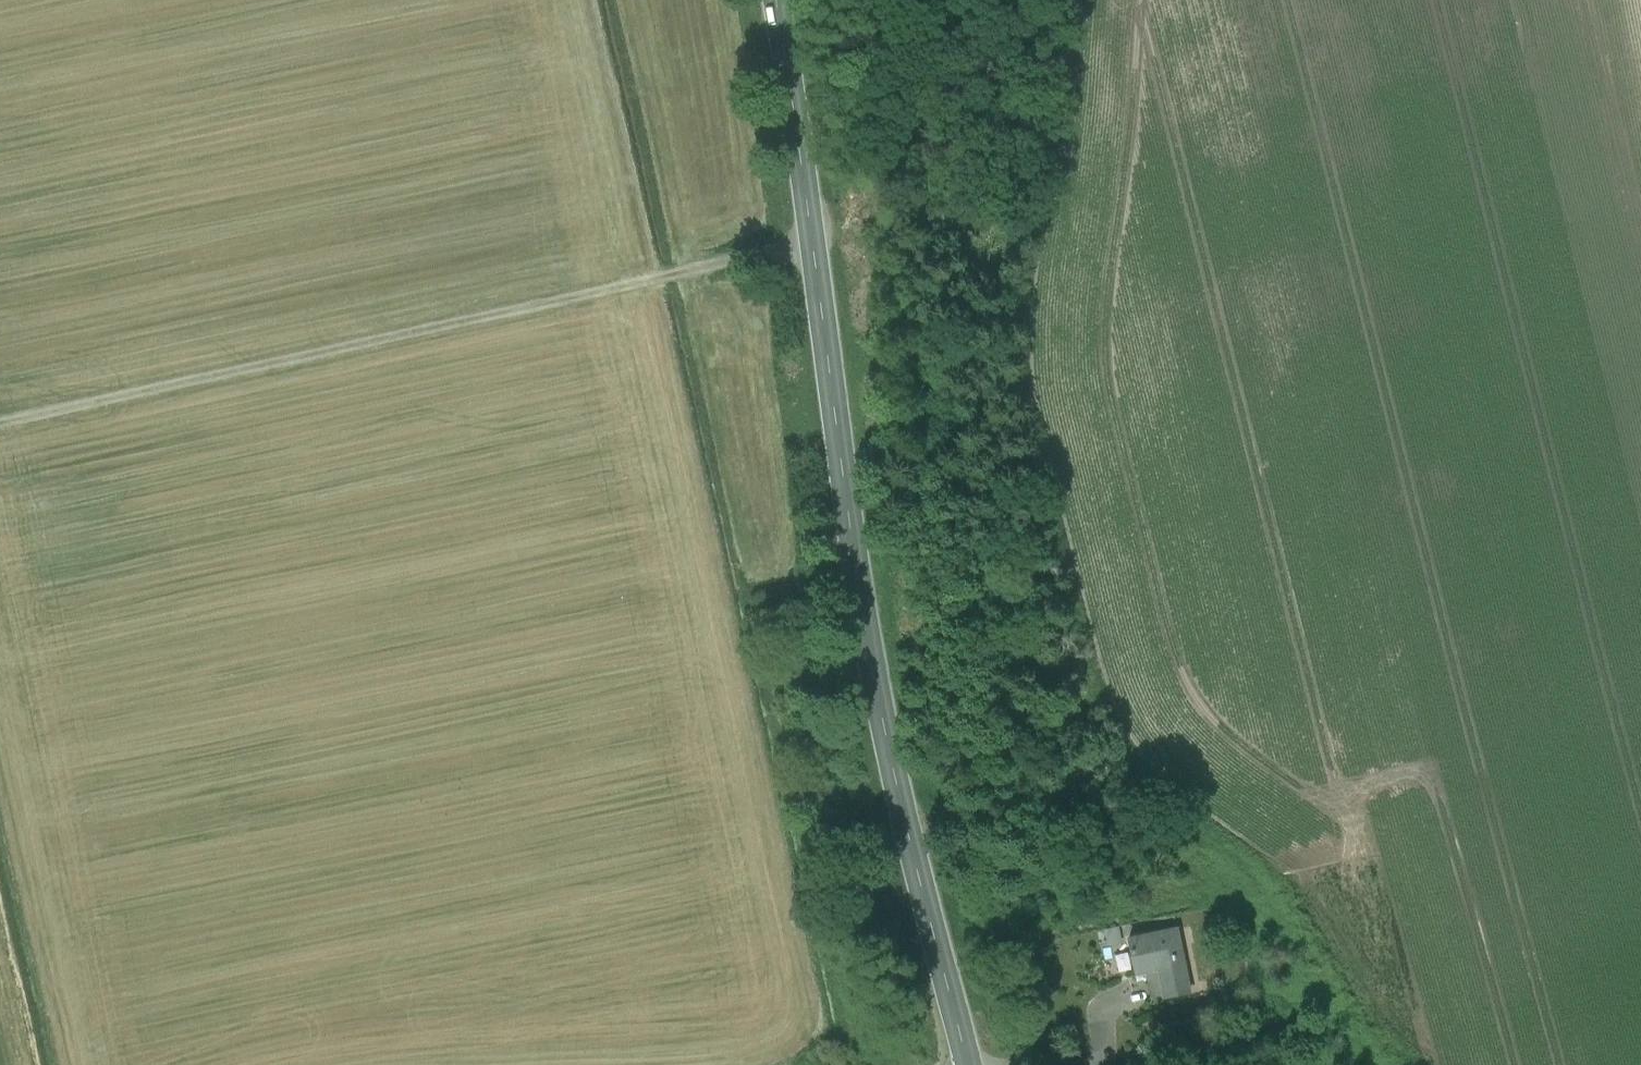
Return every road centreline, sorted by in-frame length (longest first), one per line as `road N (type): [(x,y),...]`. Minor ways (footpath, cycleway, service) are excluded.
road 1 (secondary): [(968,1064),(884,727),(776,0)]
road 2 (track): [(813,248),(0,424)]

